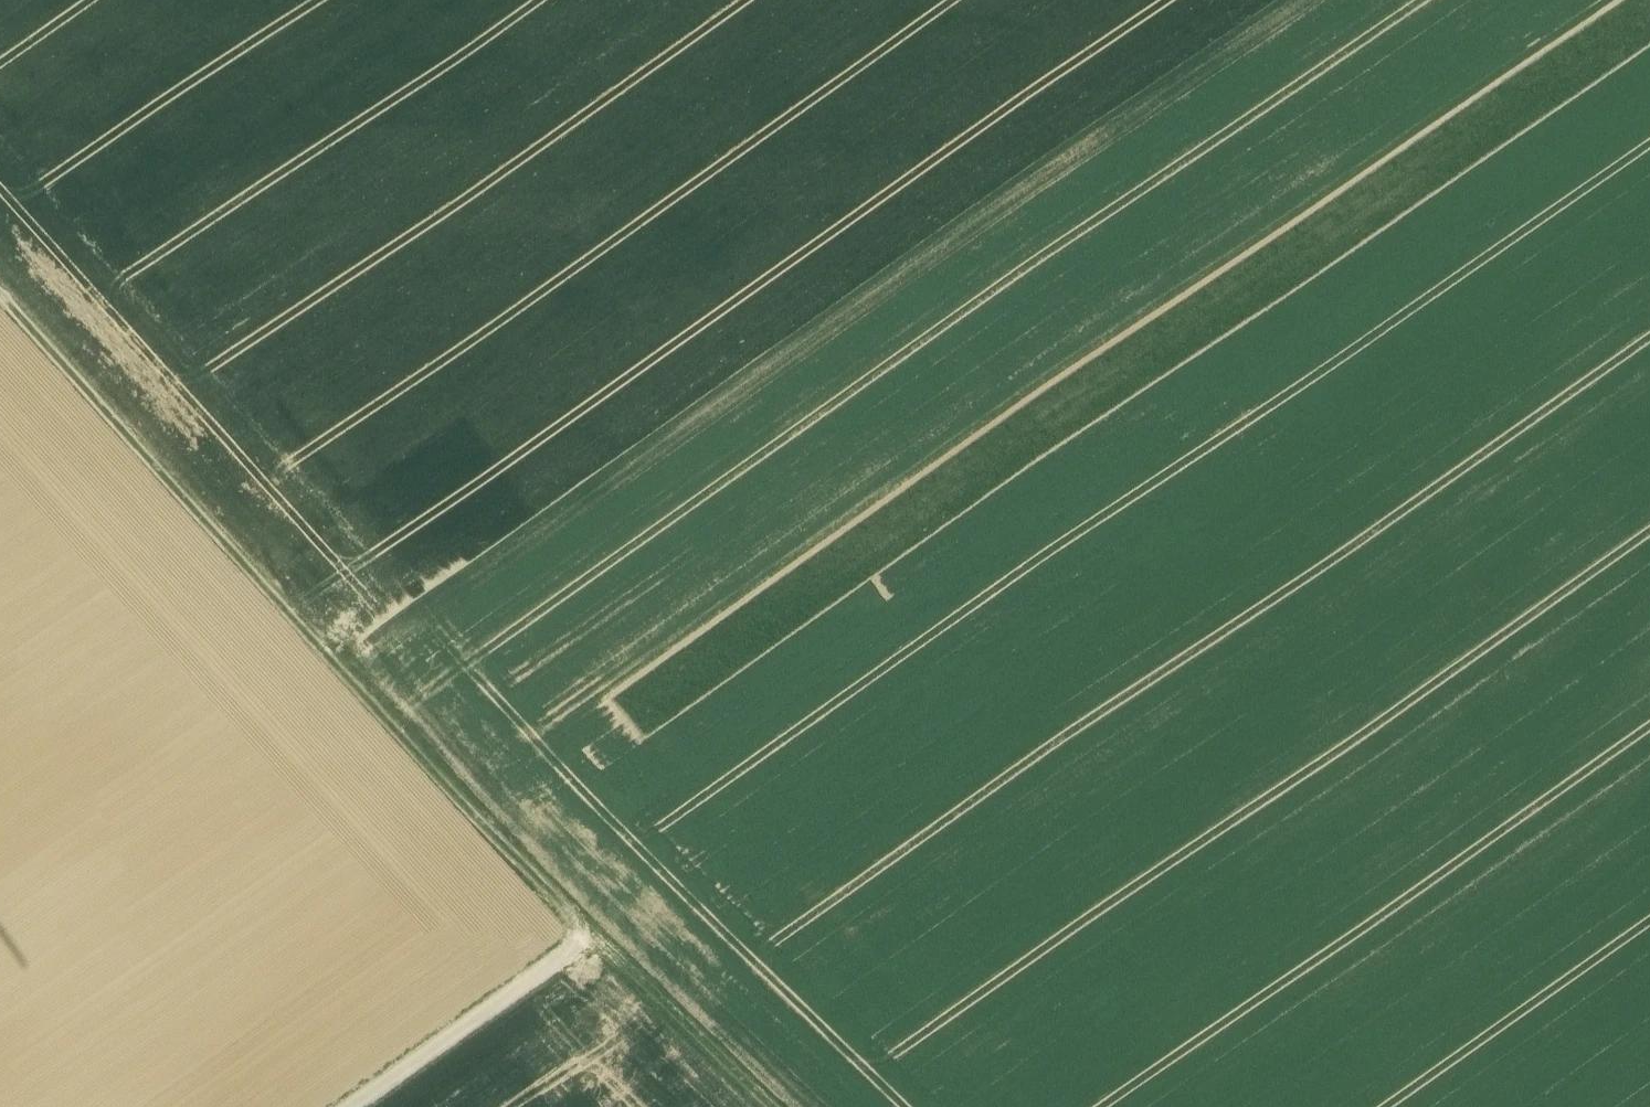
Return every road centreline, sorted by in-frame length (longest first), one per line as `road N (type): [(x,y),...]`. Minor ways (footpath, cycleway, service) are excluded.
road 1 (track): [(0,303),(605,954),(761,1106)]
road 2 (track): [(362,1106),(592,940)]

